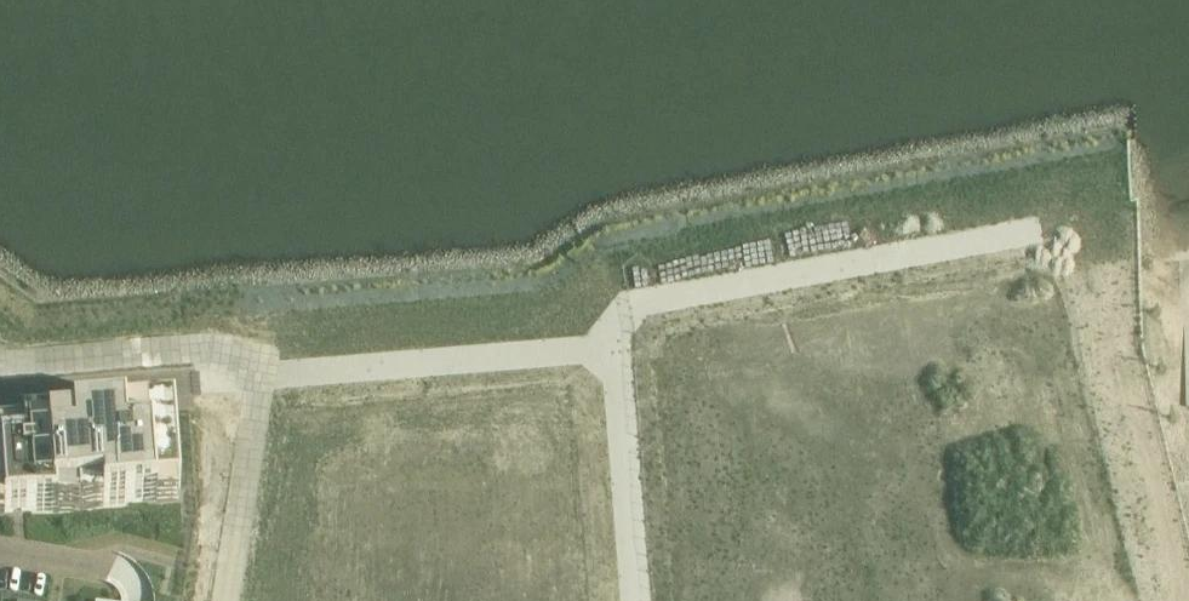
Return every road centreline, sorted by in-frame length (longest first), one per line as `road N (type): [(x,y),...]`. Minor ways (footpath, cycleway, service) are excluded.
road 1 (residential): [(614,350),(638,306),(1020,235),(1066,247),(1089,281),(1171,600)]
road 2 (residential): [(258,379),(614,350)]
road 3 (residential): [(258,379),(0,397)]
road 4 (residential): [(614,350),(634,600)]

